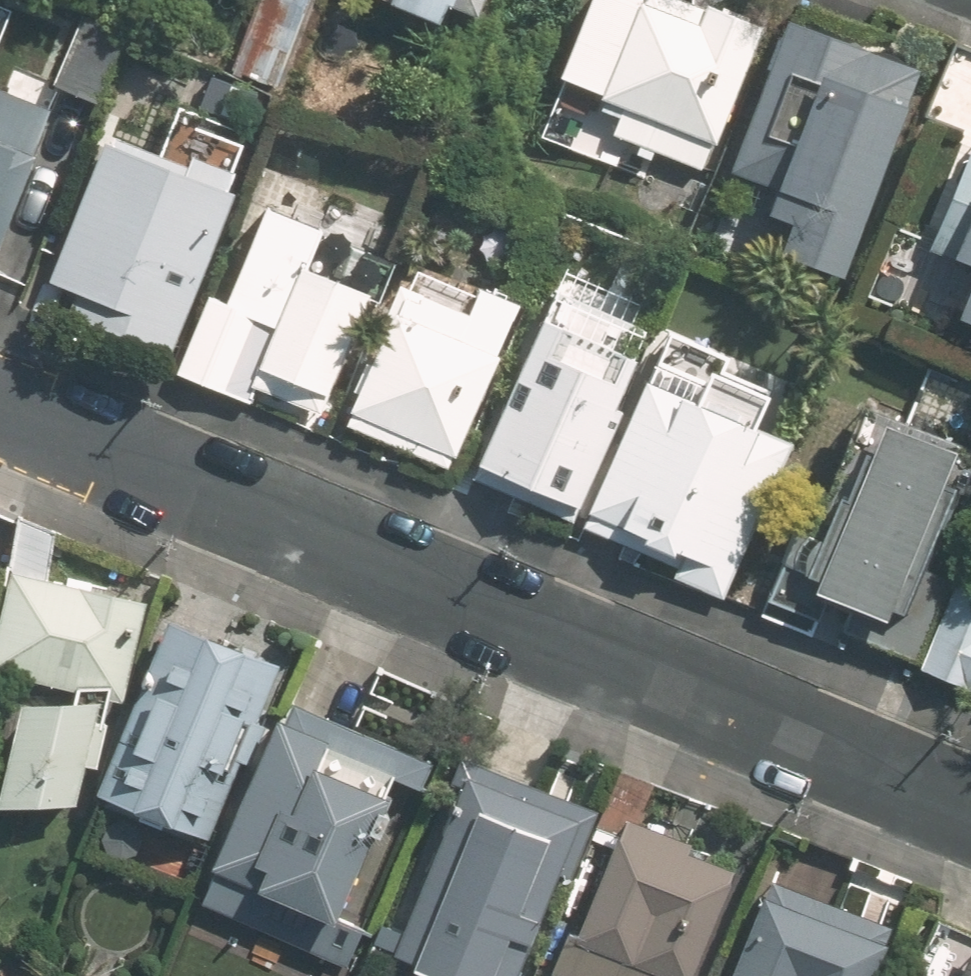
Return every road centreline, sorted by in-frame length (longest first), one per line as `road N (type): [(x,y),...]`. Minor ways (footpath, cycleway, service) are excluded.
road 1 (residential): [(970,815),(0,413)]

